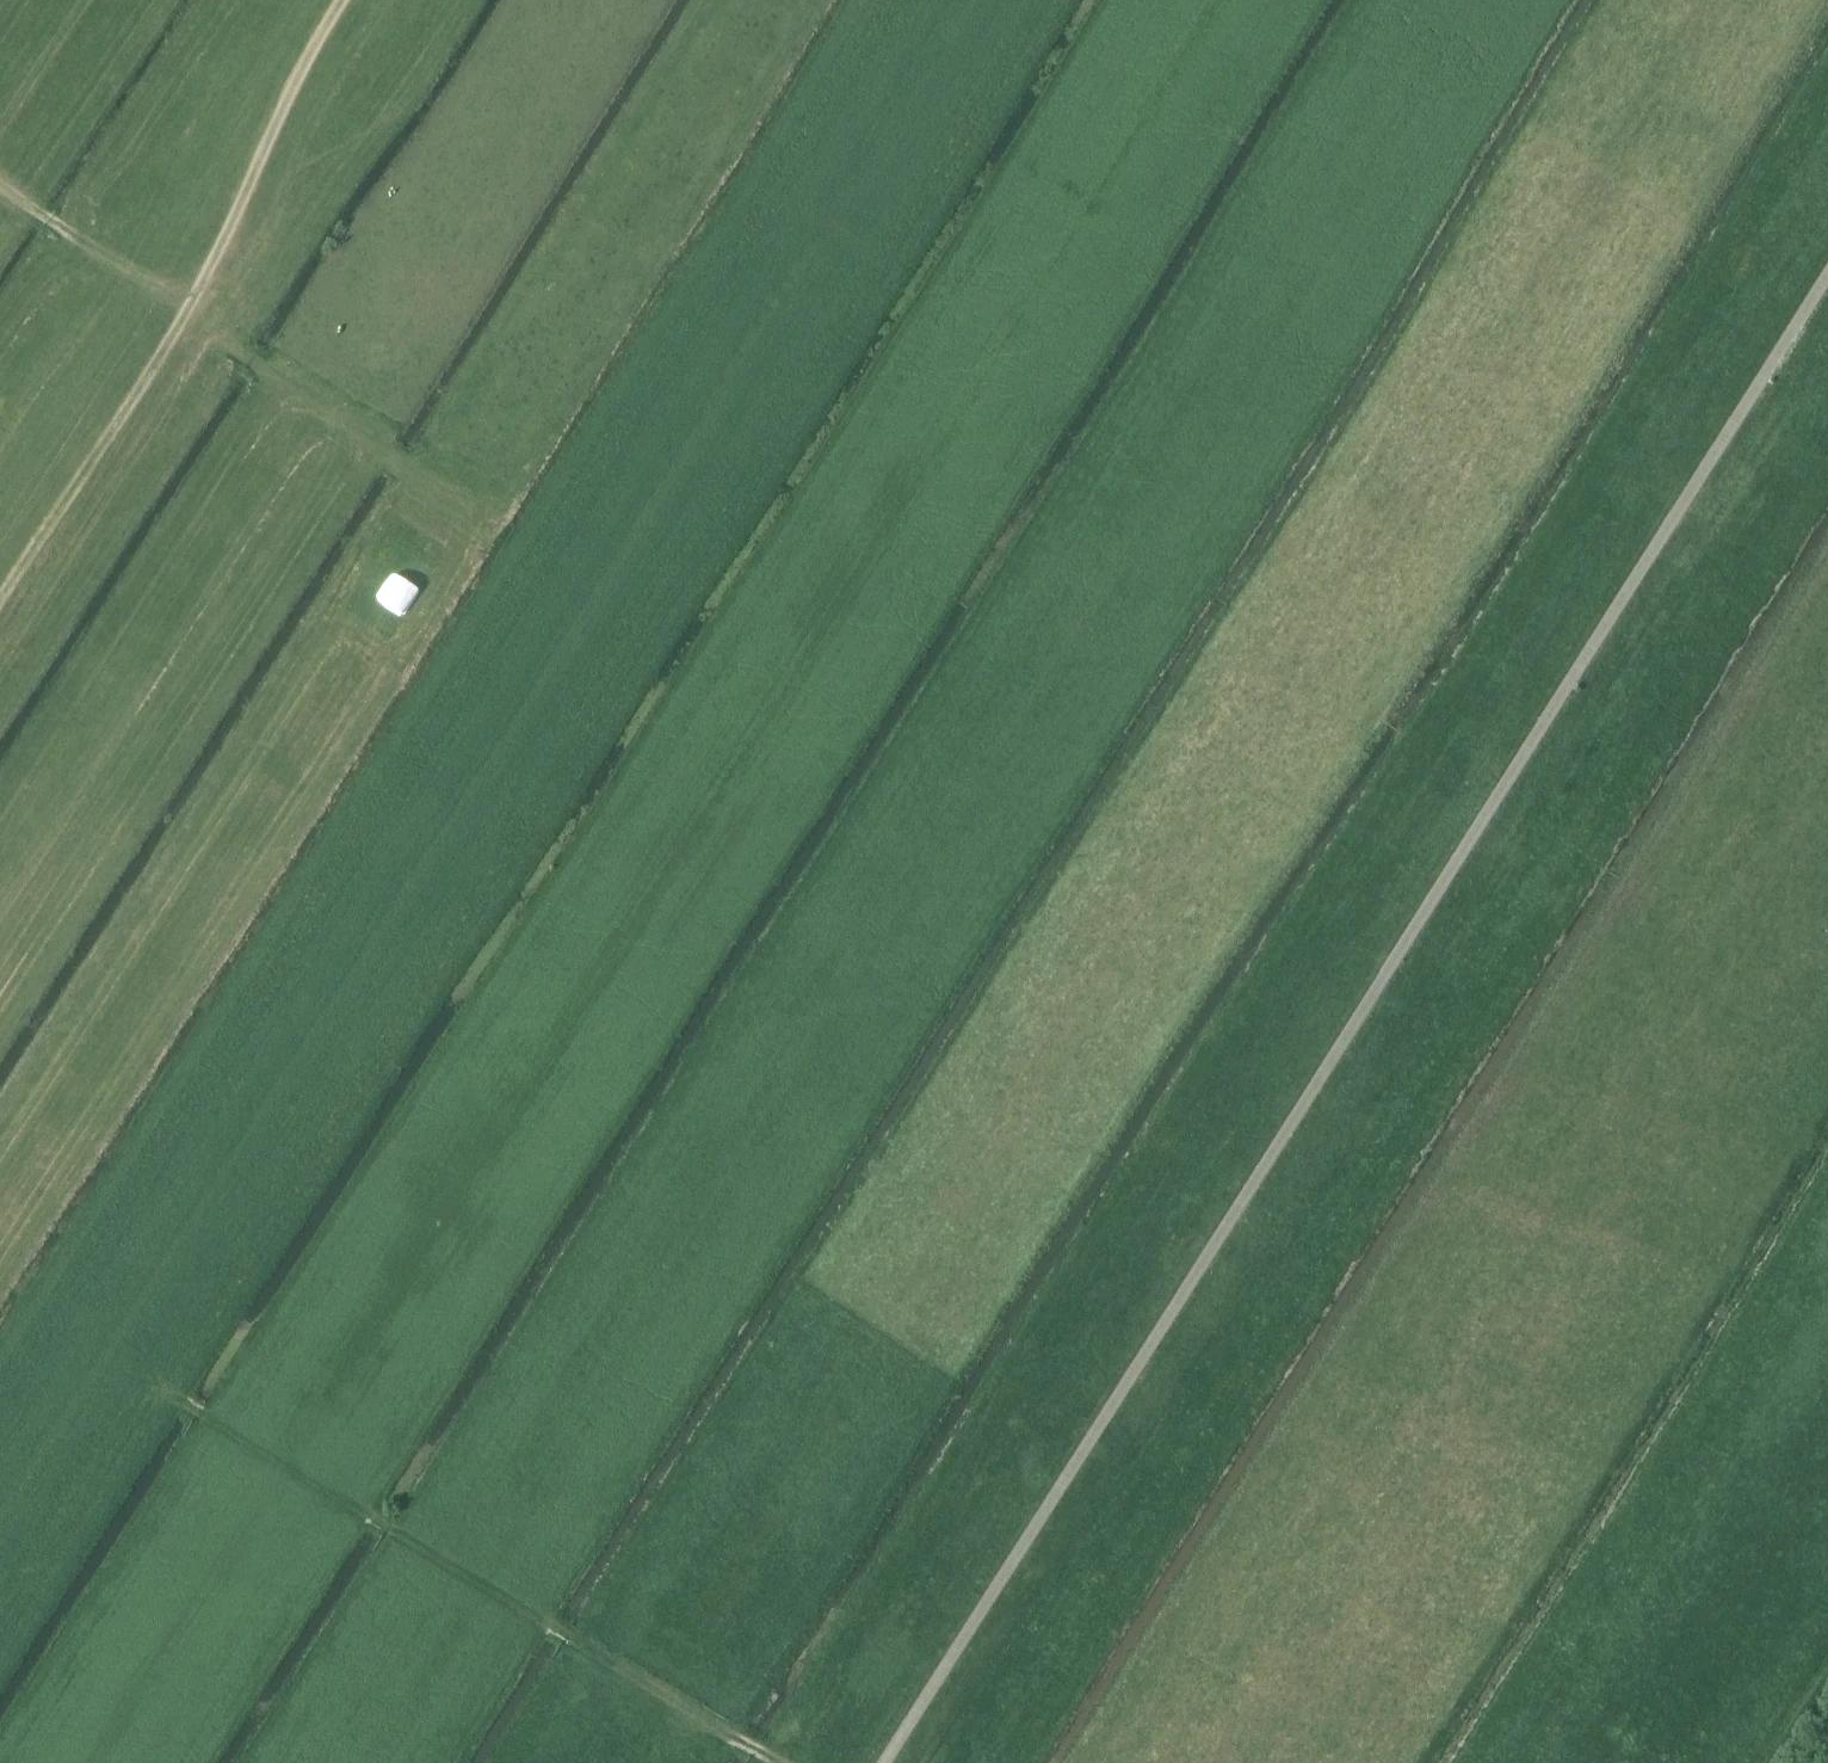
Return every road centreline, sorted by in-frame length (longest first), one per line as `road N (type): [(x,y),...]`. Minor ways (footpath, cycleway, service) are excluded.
road 1 (track): [(1827,274),(884,1762)]
road 2 (track): [(179,1399),(786,1762)]
road 3 (track): [(347,0),(305,62),(187,311)]
road 4 (track): [(187,311),(0,601)]
road 5 (track): [(417,474),(187,311)]
road 6 (track): [(187,311),(0,186)]

